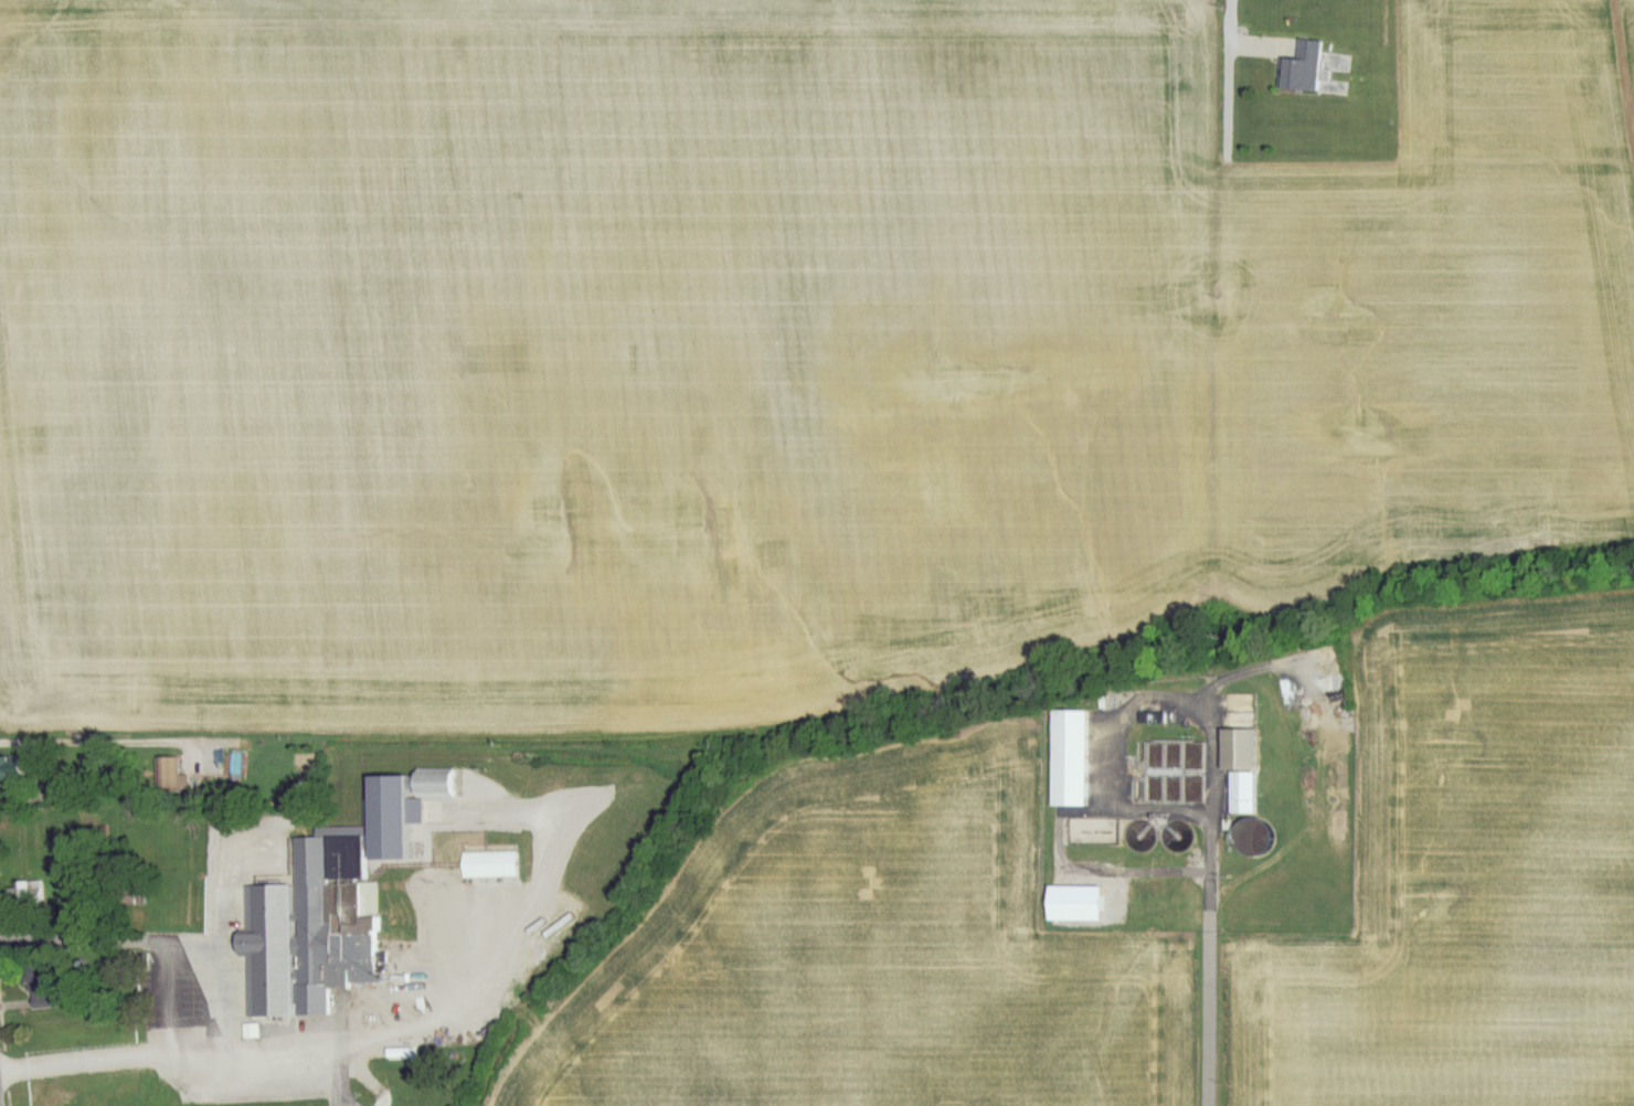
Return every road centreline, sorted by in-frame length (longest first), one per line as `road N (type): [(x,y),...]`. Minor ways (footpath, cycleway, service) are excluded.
road 1 (residential): [(1216,1105),(1214,694)]
road 2 (residential): [(0,942),(284,944)]

